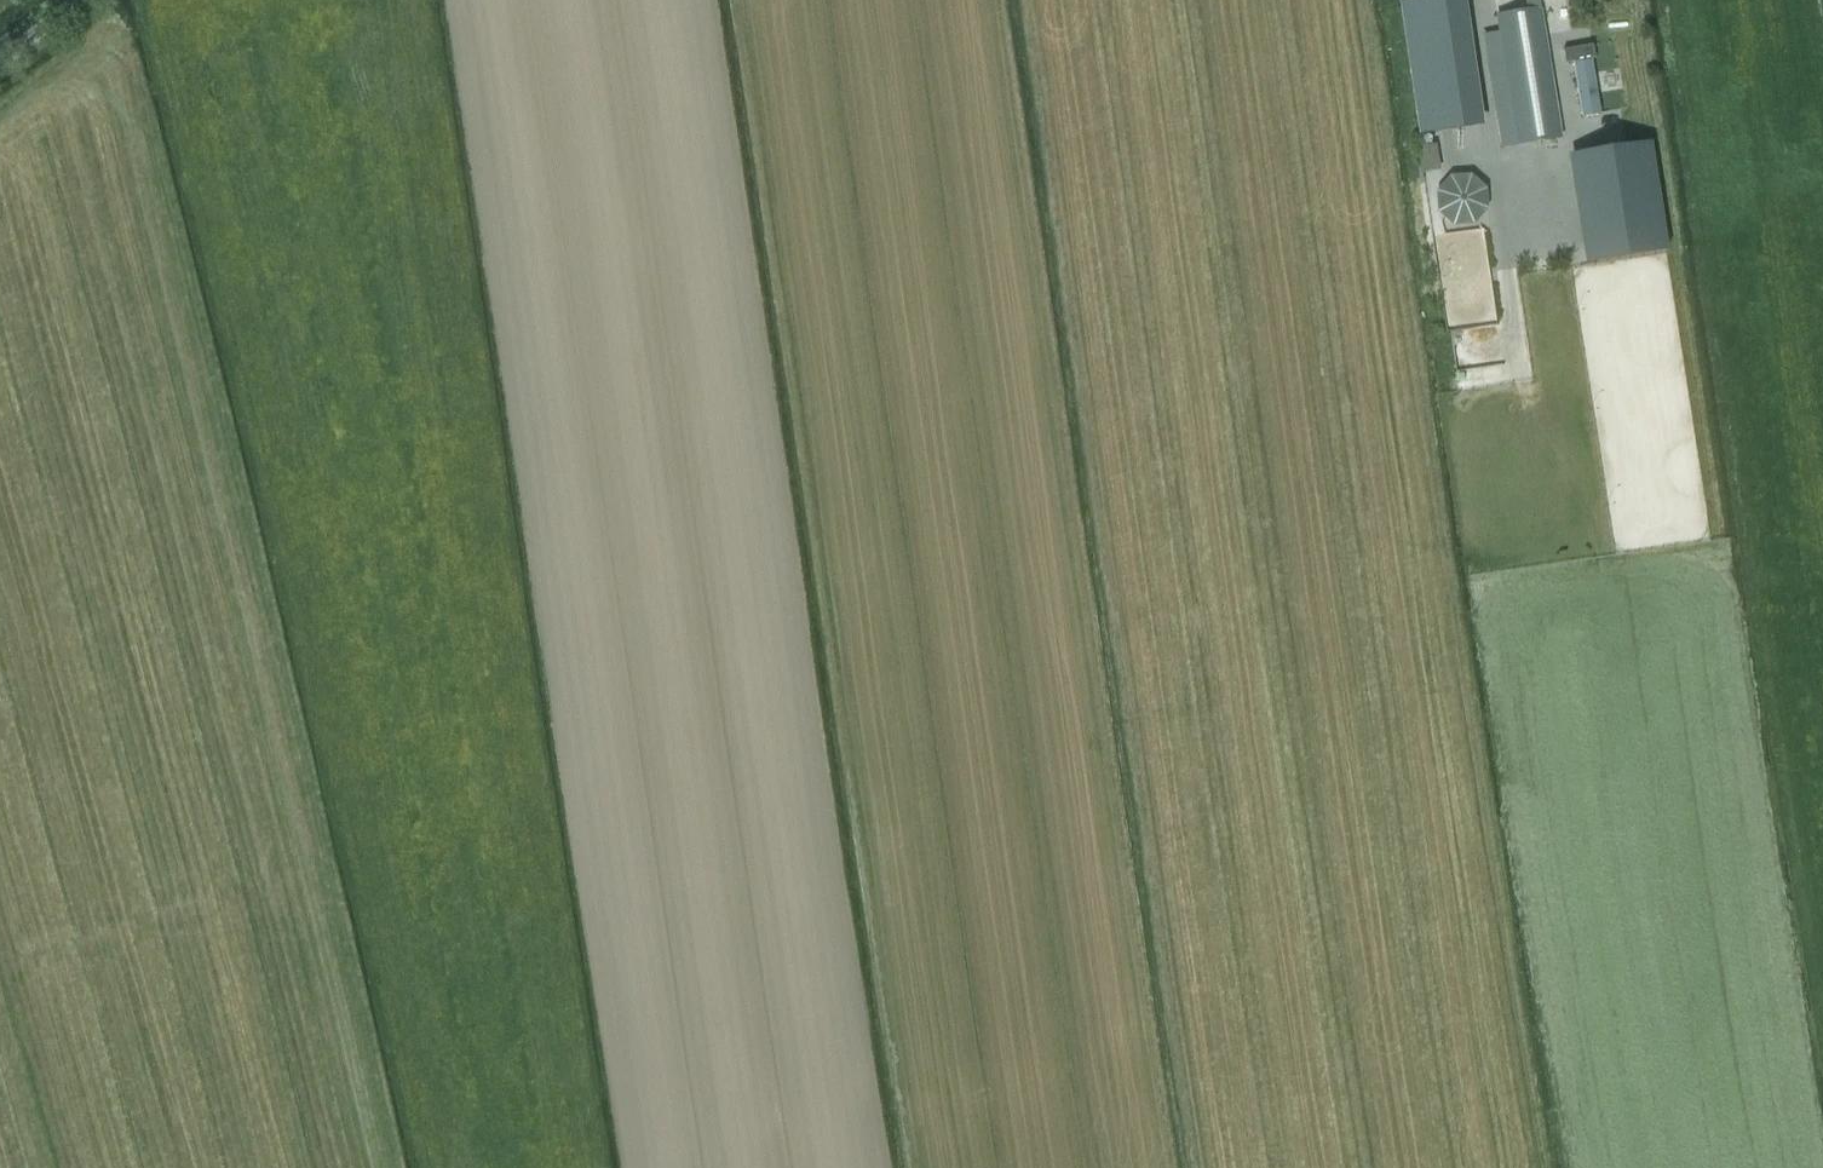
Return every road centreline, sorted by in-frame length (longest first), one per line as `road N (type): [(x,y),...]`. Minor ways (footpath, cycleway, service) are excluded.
road 1 (unclassified): [(0,77),(95,0)]

